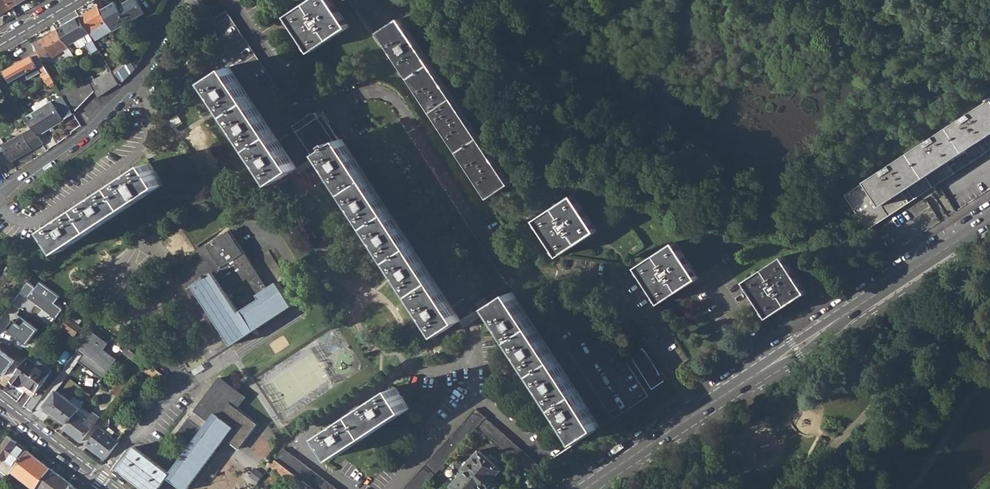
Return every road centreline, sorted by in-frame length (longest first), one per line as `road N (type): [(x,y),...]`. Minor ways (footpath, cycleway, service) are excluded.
road 1 (residential): [(195,0),(273,120),(372,92),(387,95),(512,277),(617,287),(699,415)]
road 2 (tertiary): [(989,224),(699,415)]
road 3 (residential): [(0,198),(75,146),(152,69),(181,0)]
road 4 (residential): [(0,406),(110,488)]
road 5 (tertiary): [(699,415),(591,488)]

